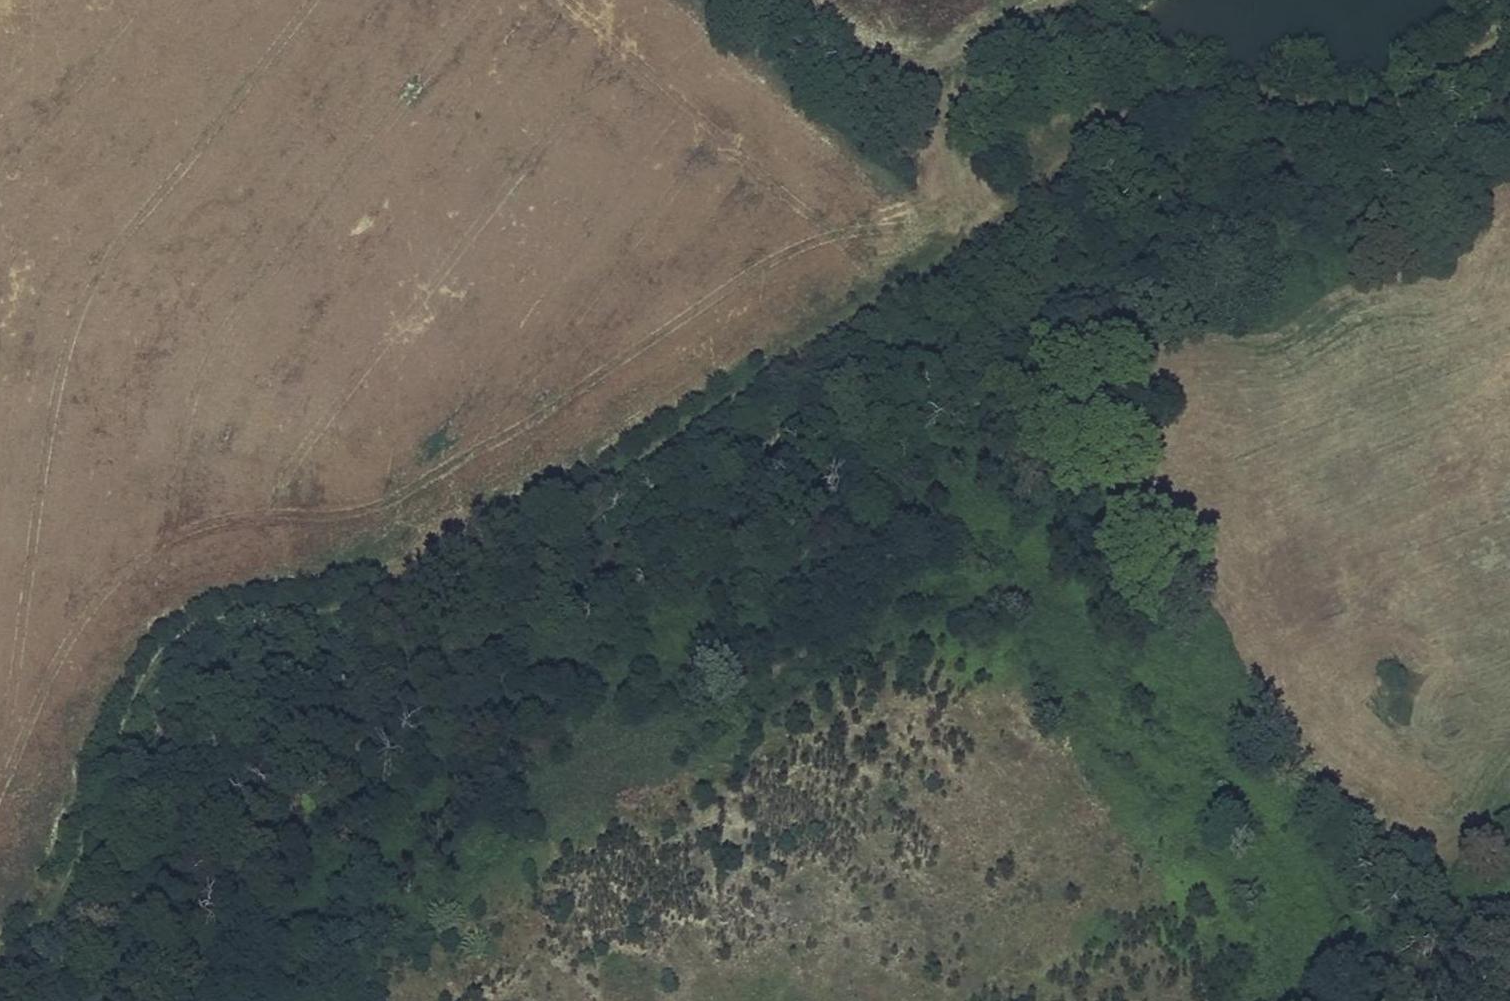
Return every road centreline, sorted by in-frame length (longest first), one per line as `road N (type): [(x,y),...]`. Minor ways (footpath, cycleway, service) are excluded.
road 1 (track): [(1004,217),(1060,166),(1137,120),(1197,108),(1380,114),(1460,73),(1509,29)]

